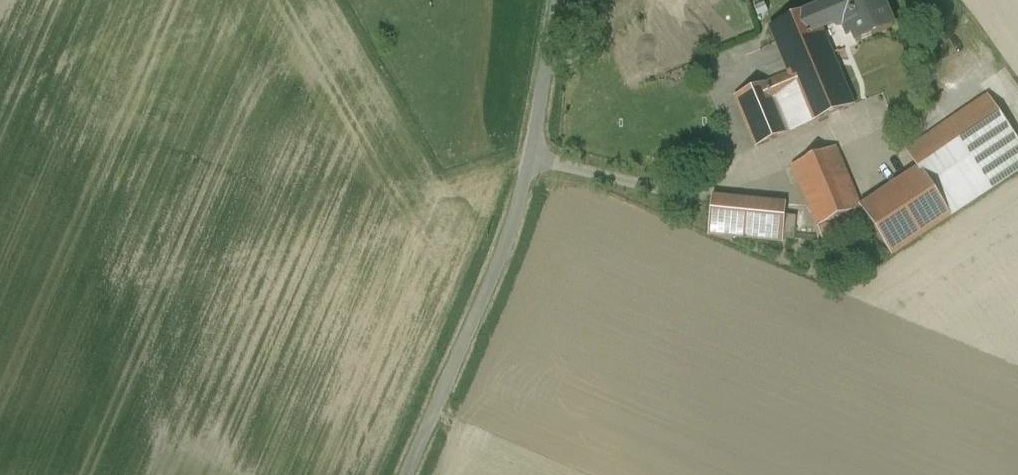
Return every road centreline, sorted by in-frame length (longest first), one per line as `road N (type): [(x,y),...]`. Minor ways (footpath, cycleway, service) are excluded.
road 1 (unclassified): [(564,0),(519,206),(409,474)]

